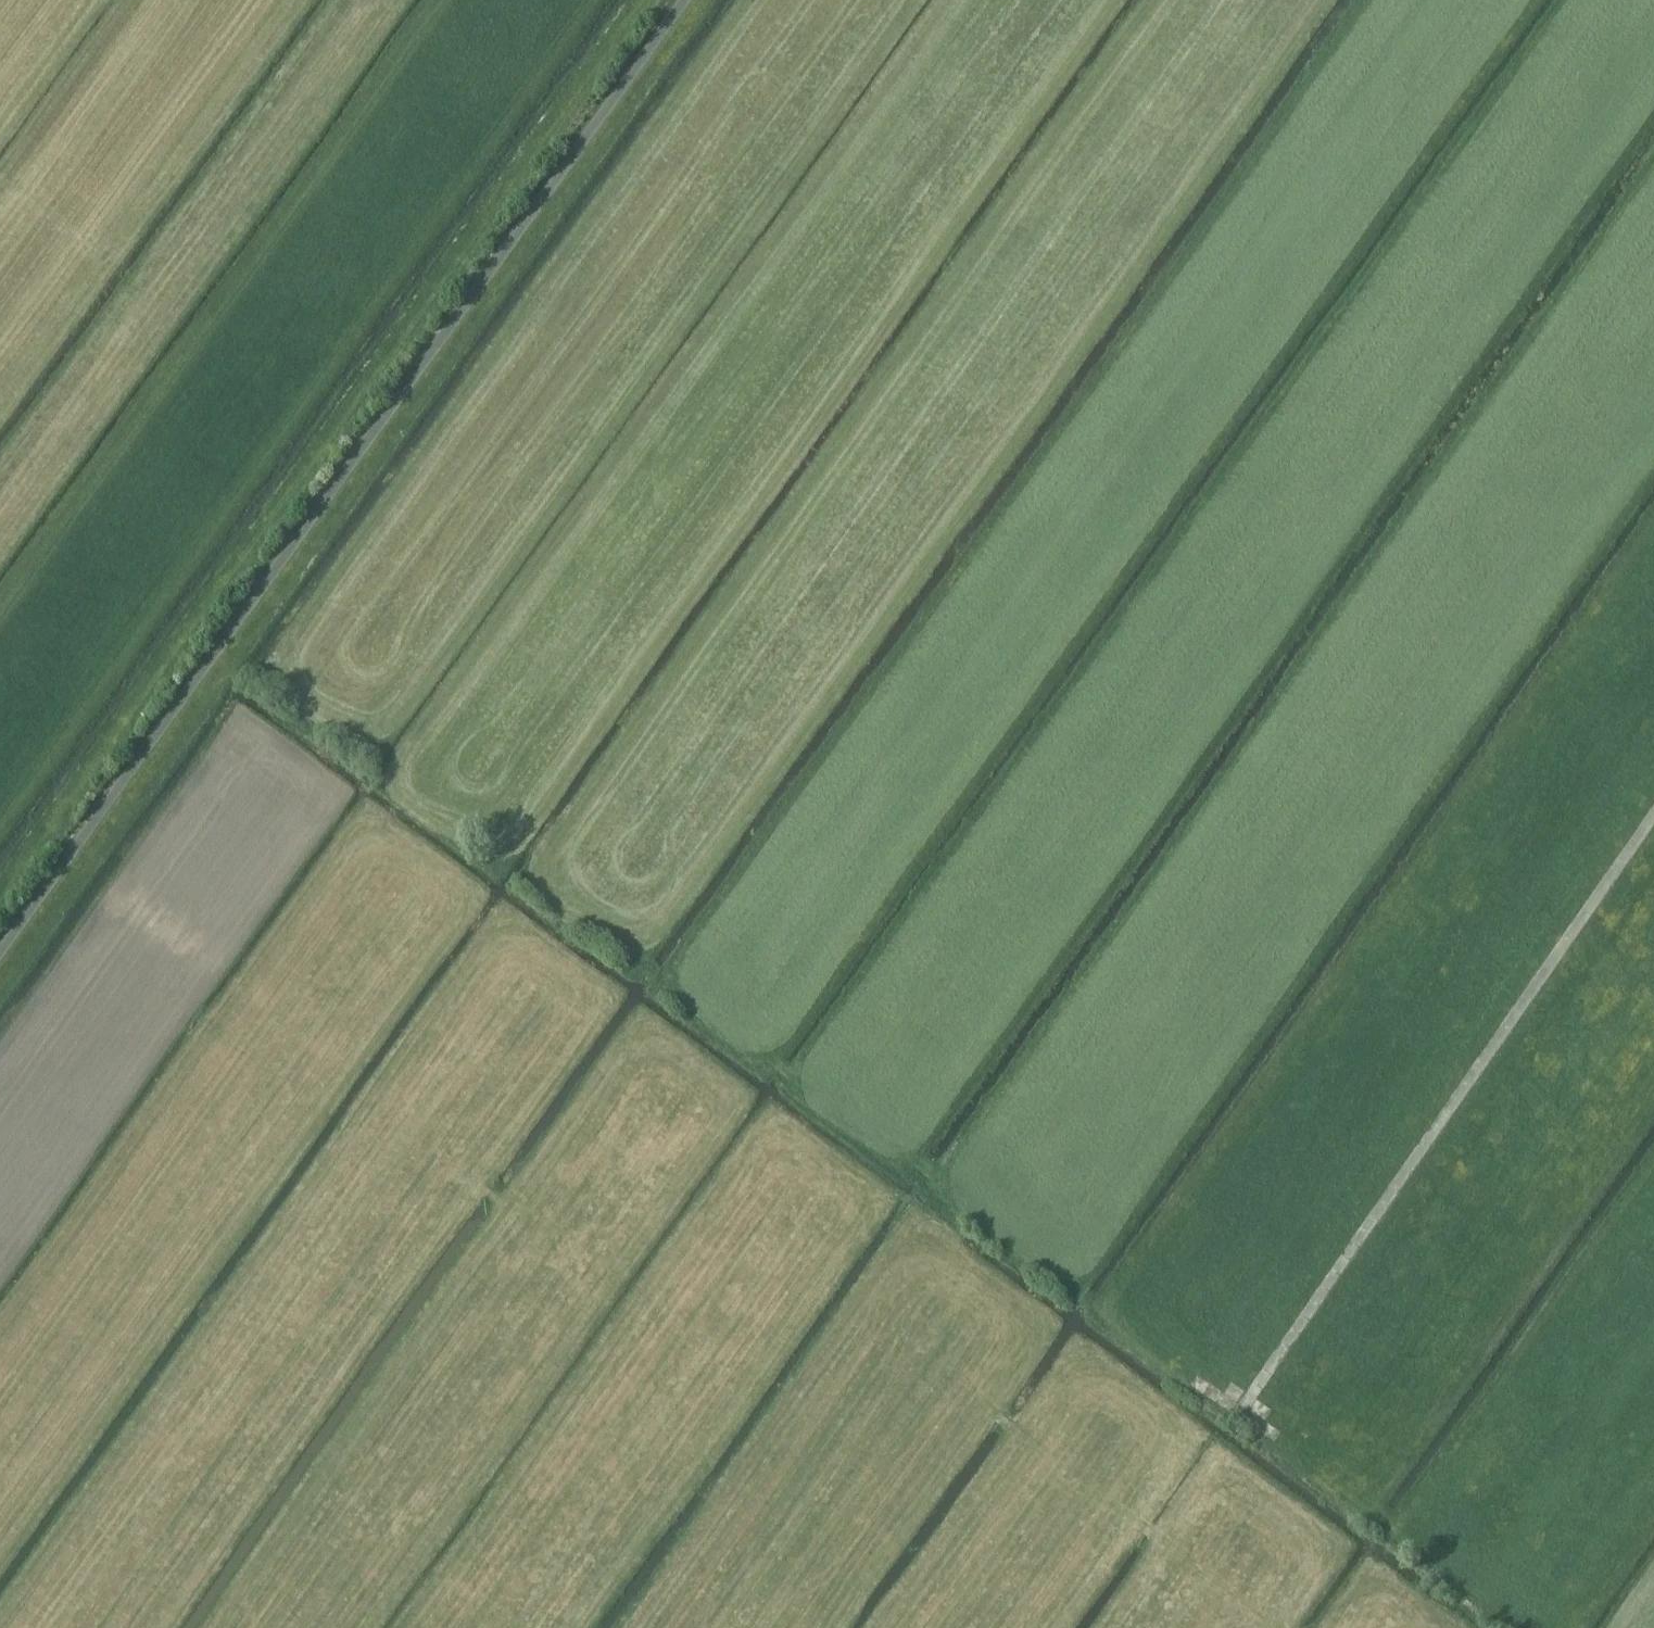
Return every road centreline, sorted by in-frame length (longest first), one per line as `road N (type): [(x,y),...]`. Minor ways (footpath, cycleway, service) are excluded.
road 1 (track): [(1653,816),(1242,1409)]

